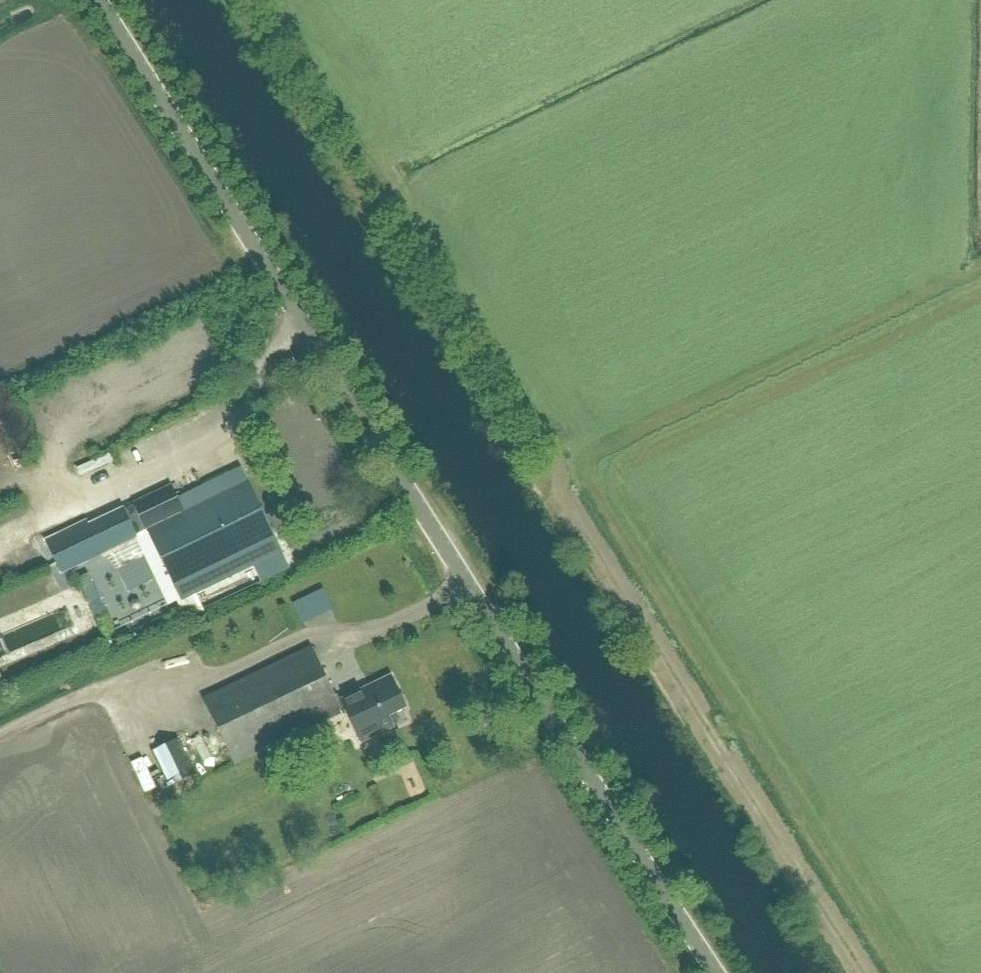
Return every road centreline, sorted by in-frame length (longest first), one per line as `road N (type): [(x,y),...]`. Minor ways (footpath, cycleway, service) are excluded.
road 1 (unclassified): [(718,972),(99,0)]
road 2 (track): [(868,972),(574,517),(560,464)]
road 3 (track): [(218,680),(86,695),(0,736)]

